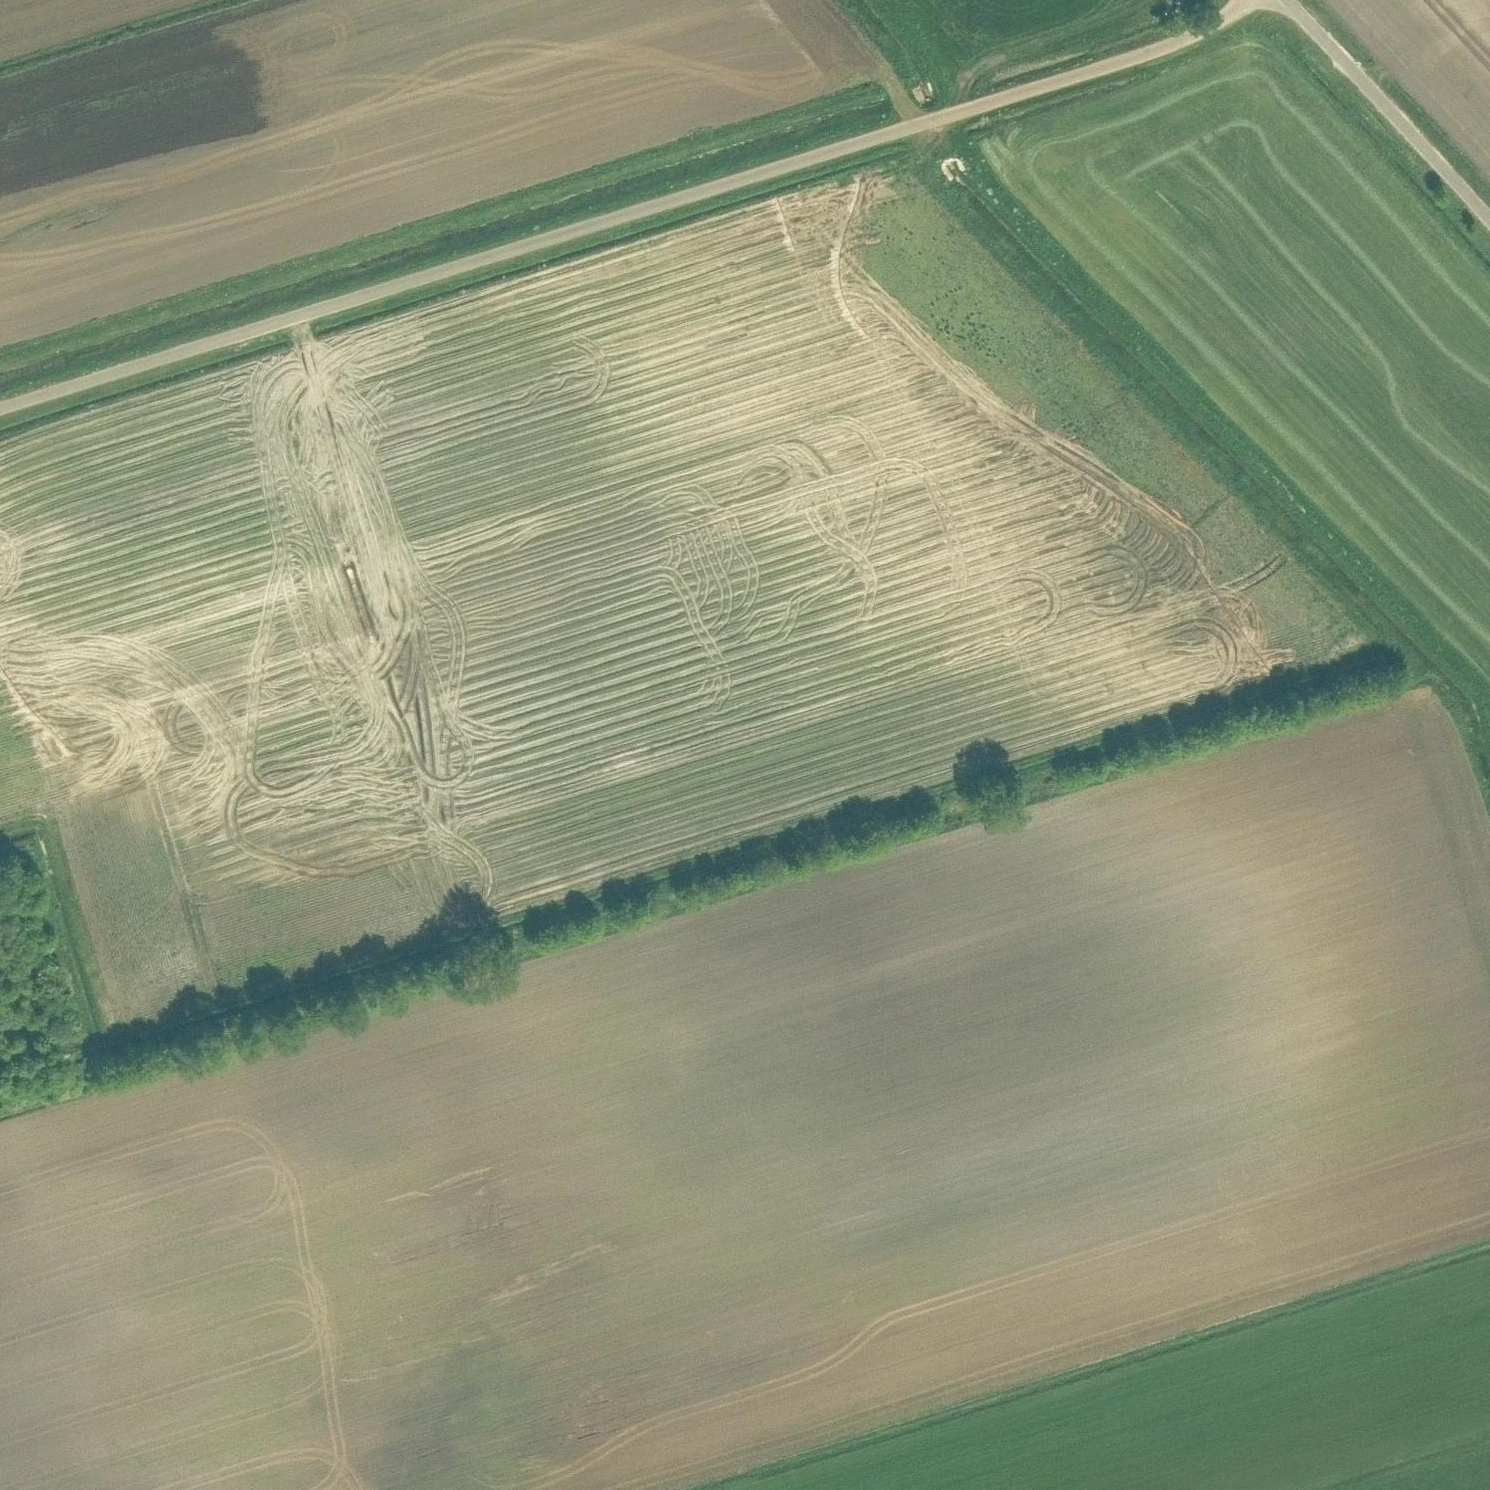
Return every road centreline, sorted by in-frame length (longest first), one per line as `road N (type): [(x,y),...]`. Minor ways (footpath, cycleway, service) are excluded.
road 1 (unclassified): [(0,405),(1158,52),(1246,0)]
road 2 (unclassified): [(1489,220),(1284,0)]

